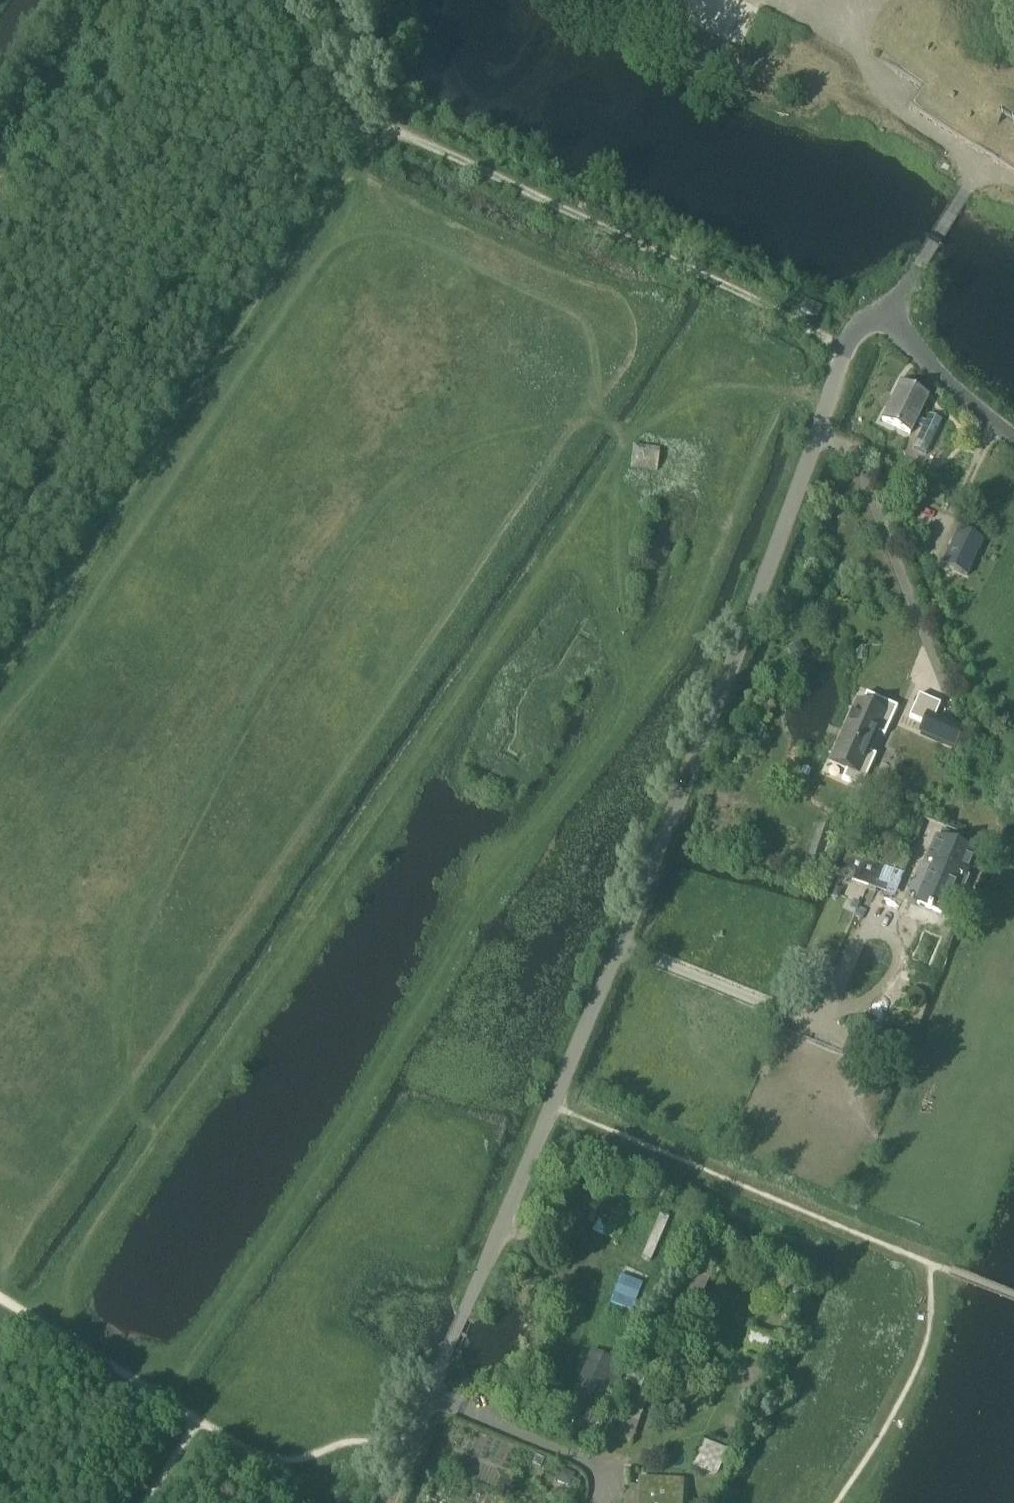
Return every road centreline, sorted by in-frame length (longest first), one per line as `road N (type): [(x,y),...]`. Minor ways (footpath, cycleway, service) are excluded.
road 1 (unclassified): [(389,1502),(659,848),(847,350),(866,323)]
road 2 (track): [(158,1400),(694,609),(779,382)]
road 3 (track): [(37,1327),(567,540),(609,498)]
road 4 (track): [(0,745),(349,226),(368,156),(392,130)]
road 5 (track): [(847,350),(392,130)]
road 6 (track): [(649,677),(628,654),(614,620),(609,498),(617,453),(668,355),(720,286)]
road 7 (track): [(562,421),(632,419),(663,396),(702,384),(779,382)]
road 8 (unclassified): [(1013,440),(918,355),(901,326),(888,317),(866,323)]
road 9 (track): [(392,130),(379,101),(372,0)]

